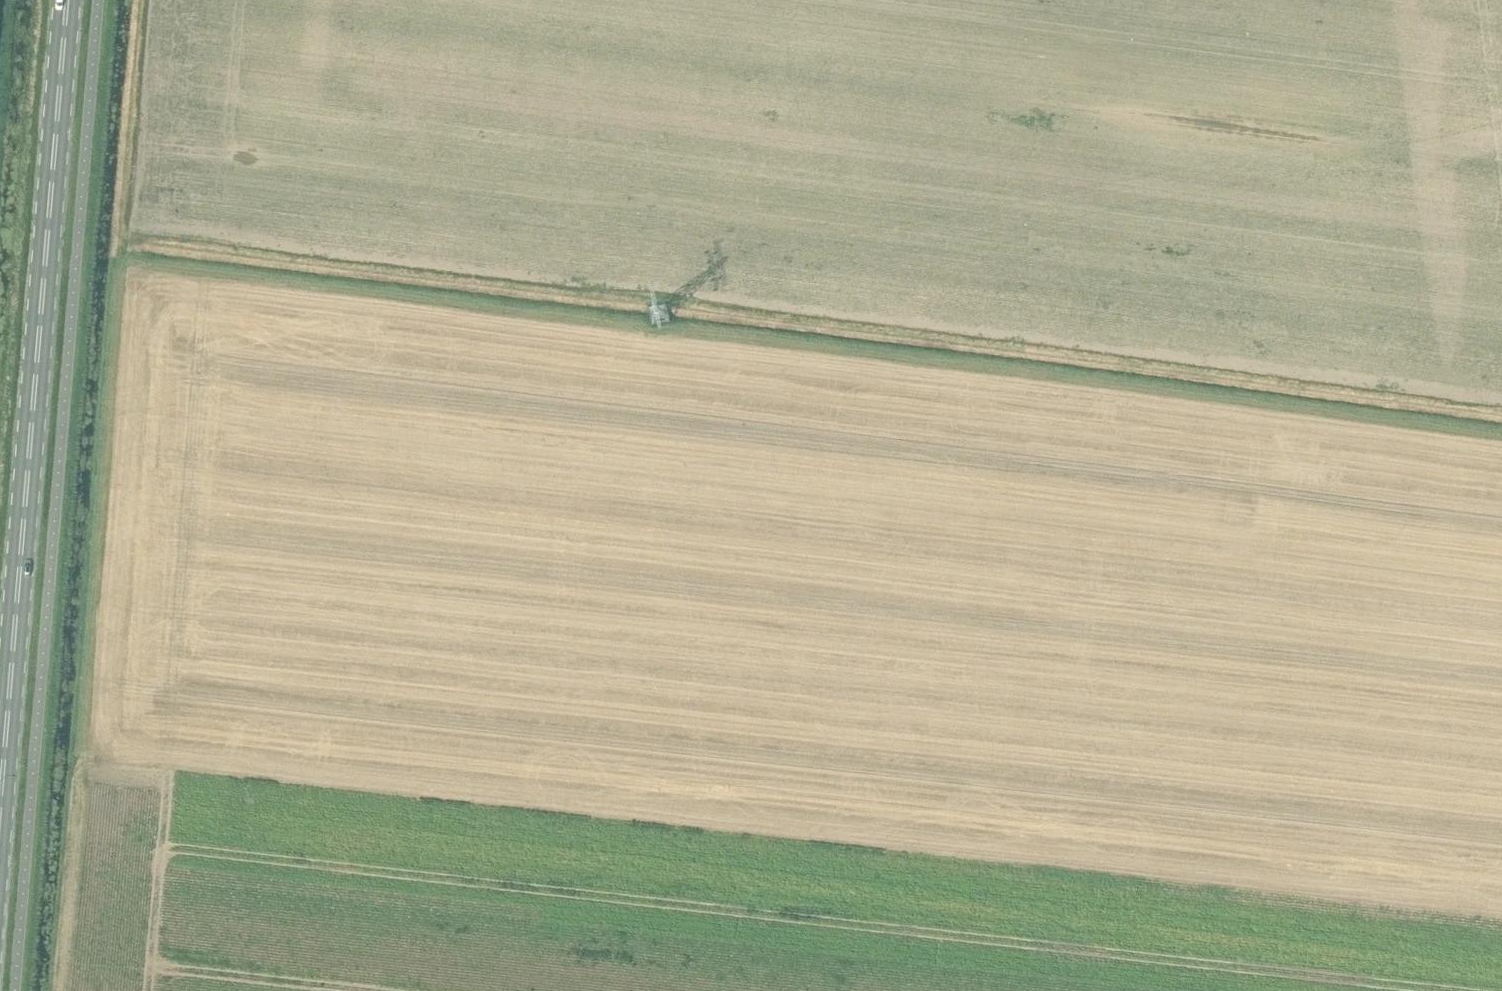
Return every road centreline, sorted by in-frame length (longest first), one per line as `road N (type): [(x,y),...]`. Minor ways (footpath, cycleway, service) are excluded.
road 1 (secondary): [(0,827),(67,0)]

